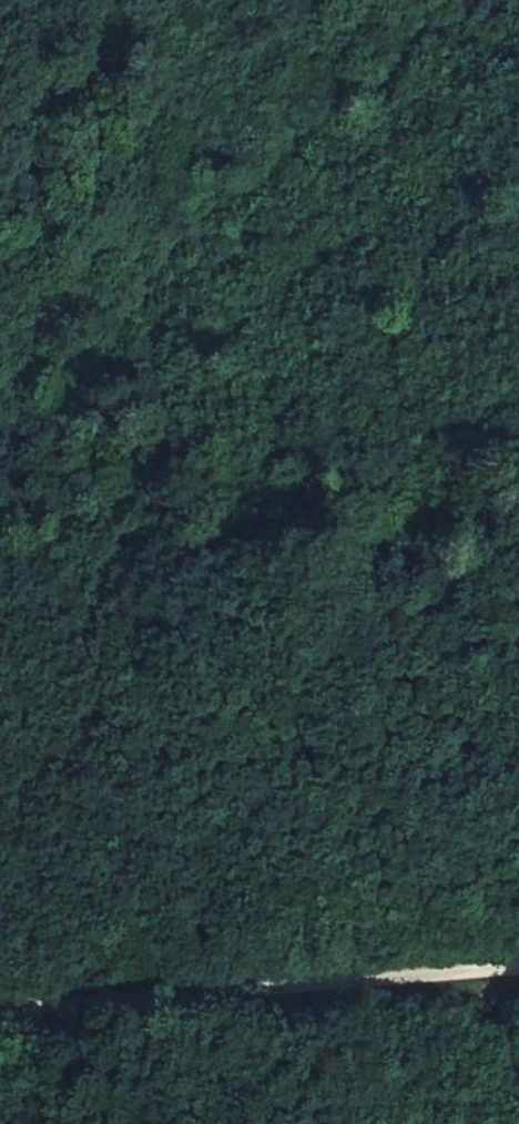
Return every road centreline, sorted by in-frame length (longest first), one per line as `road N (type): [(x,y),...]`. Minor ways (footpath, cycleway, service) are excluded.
road 1 (track): [(0,1027),(518,991)]

